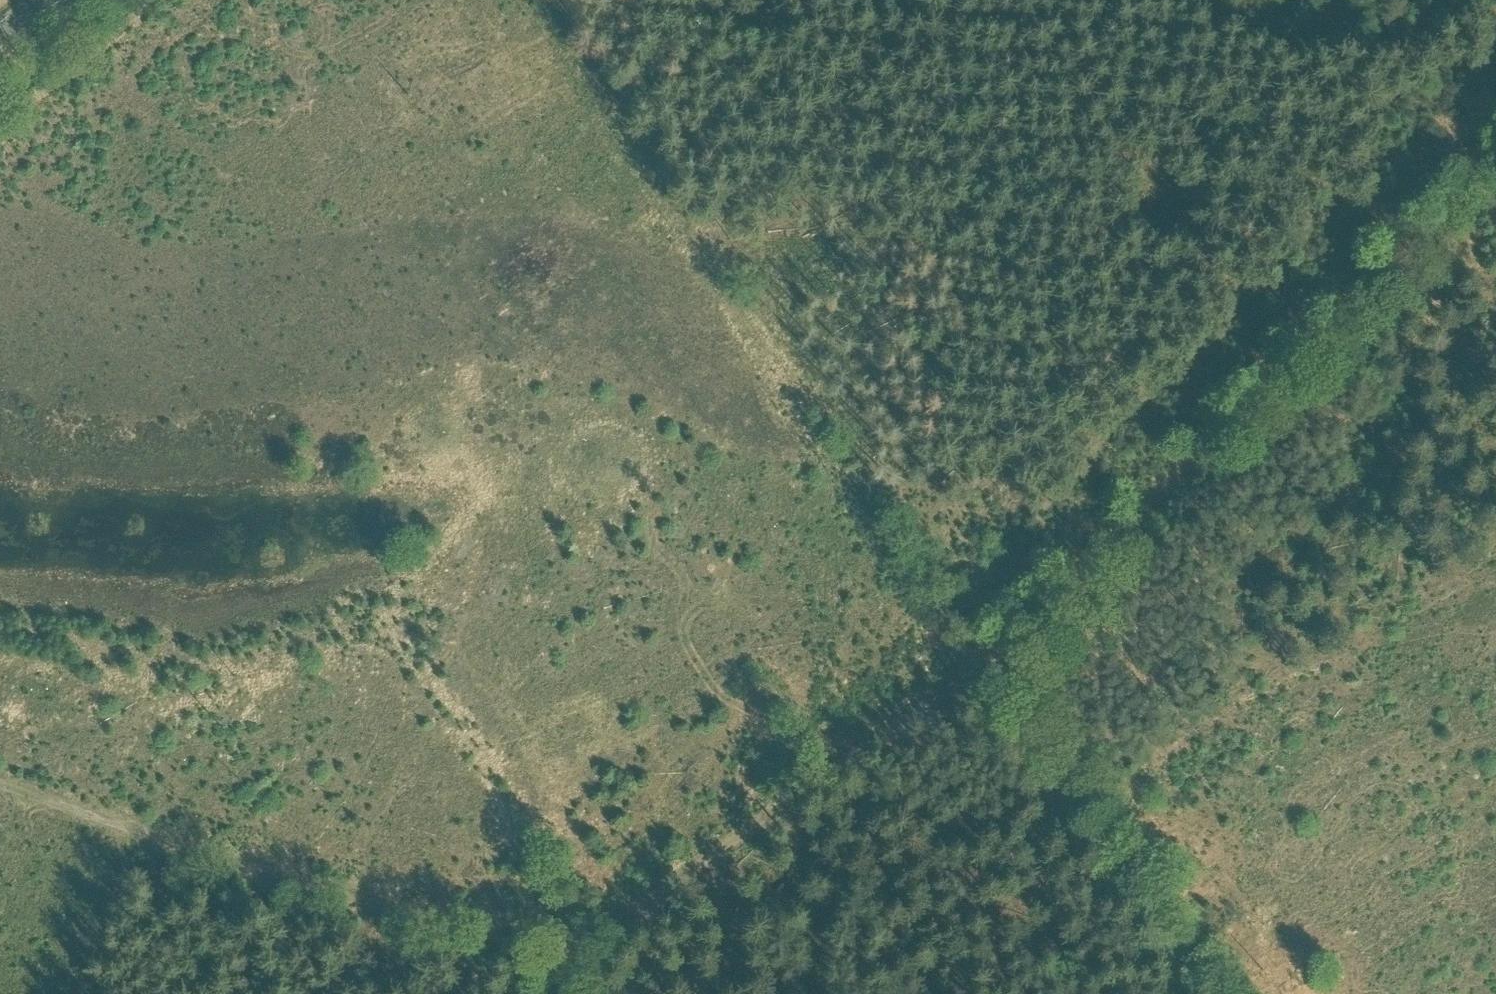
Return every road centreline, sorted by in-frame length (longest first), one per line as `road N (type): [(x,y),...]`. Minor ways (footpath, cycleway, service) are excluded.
road 1 (track): [(964,675),(890,583),(526,0)]
road 2 (track): [(1495,172),(964,675)]
road 3 (track): [(964,675),(639,904),(647,993)]
road 4 (track): [(1206,993),(964,675)]
road 5 (track): [(163,0),(0,130)]

